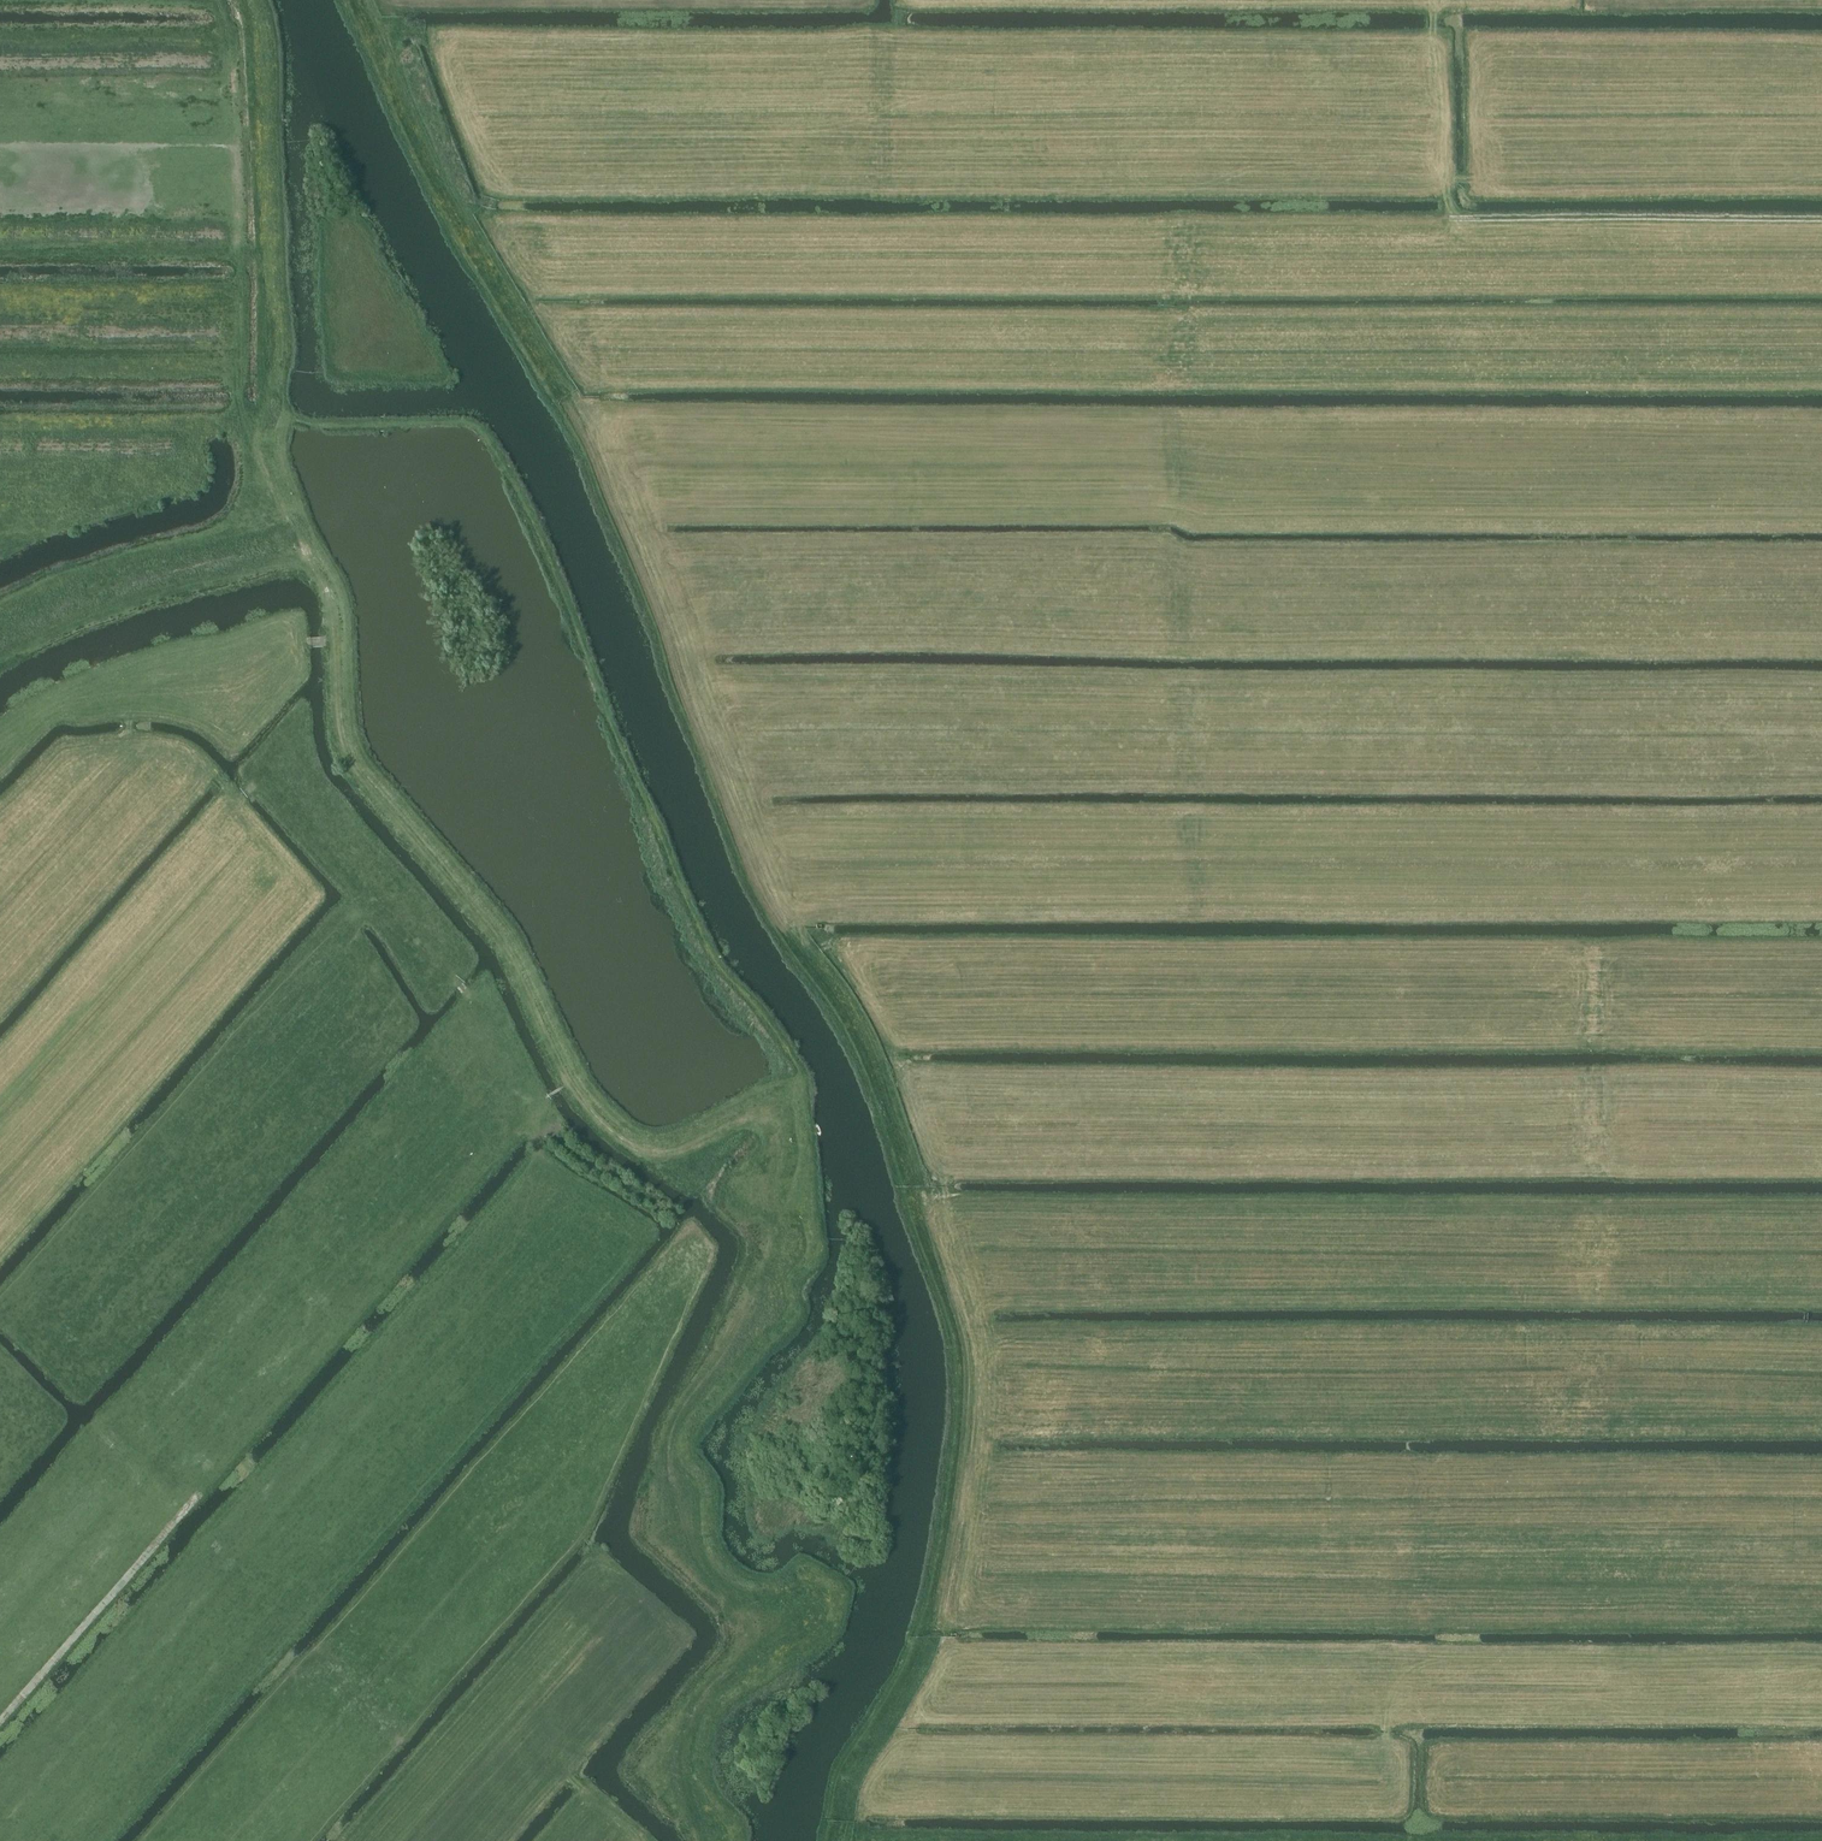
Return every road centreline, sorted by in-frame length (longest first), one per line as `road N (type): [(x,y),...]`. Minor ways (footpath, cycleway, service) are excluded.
road 1 (track): [(1821,219),(1451,219)]
road 2 (track): [(201,1491),(0,1722)]

